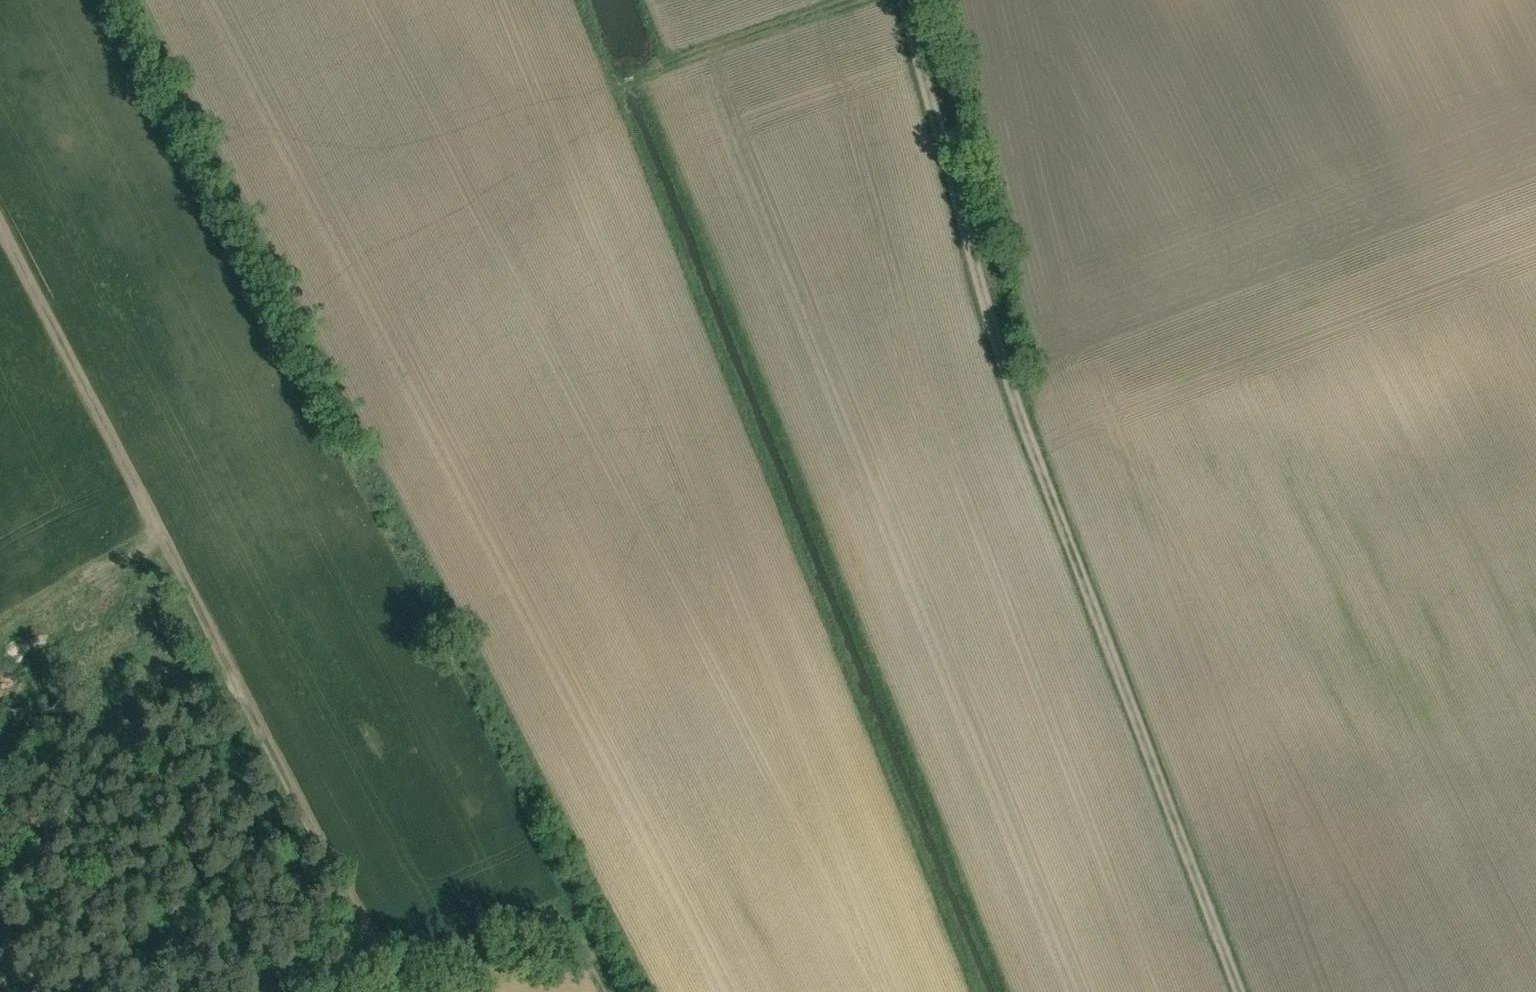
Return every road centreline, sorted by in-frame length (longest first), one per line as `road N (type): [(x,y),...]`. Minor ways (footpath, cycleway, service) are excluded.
road 1 (track): [(904,0),(992,335),(1240,991)]

